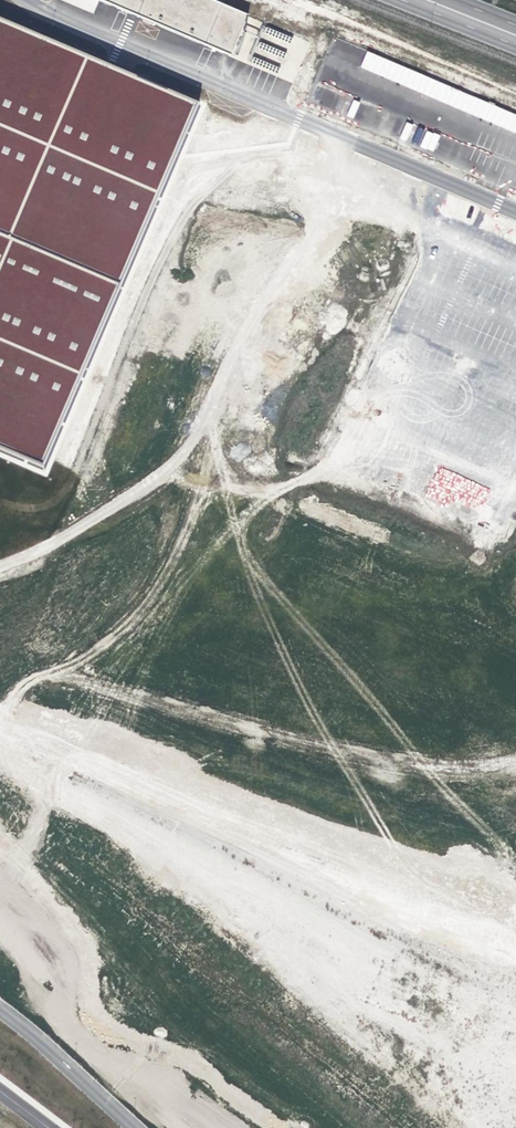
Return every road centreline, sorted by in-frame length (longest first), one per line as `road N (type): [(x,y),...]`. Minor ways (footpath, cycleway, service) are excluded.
road 1 (unclassified): [(515,211),(27,0)]
road 2 (unclassified): [(0,1011),(135,1127)]
road 3 (unclassified): [(403,0),(515,46)]

